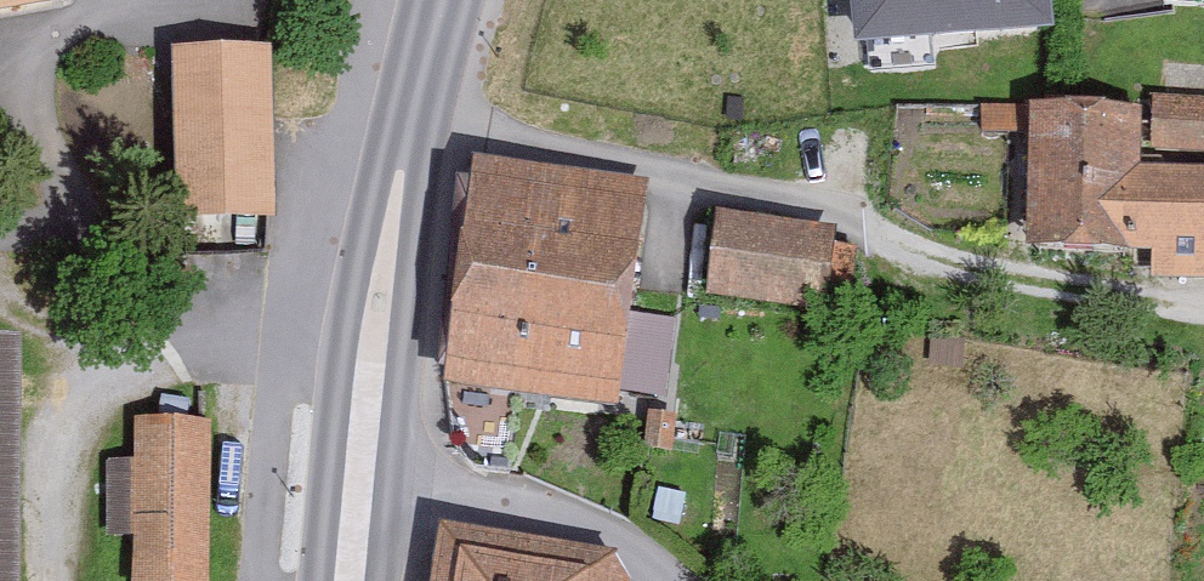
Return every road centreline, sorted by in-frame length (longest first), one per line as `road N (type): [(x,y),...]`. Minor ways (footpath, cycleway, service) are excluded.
road 1 (secondary): [(439,0),(384,264),(359,465)]
road 2 (residential): [(359,465),(500,497),(594,530),(657,580)]

